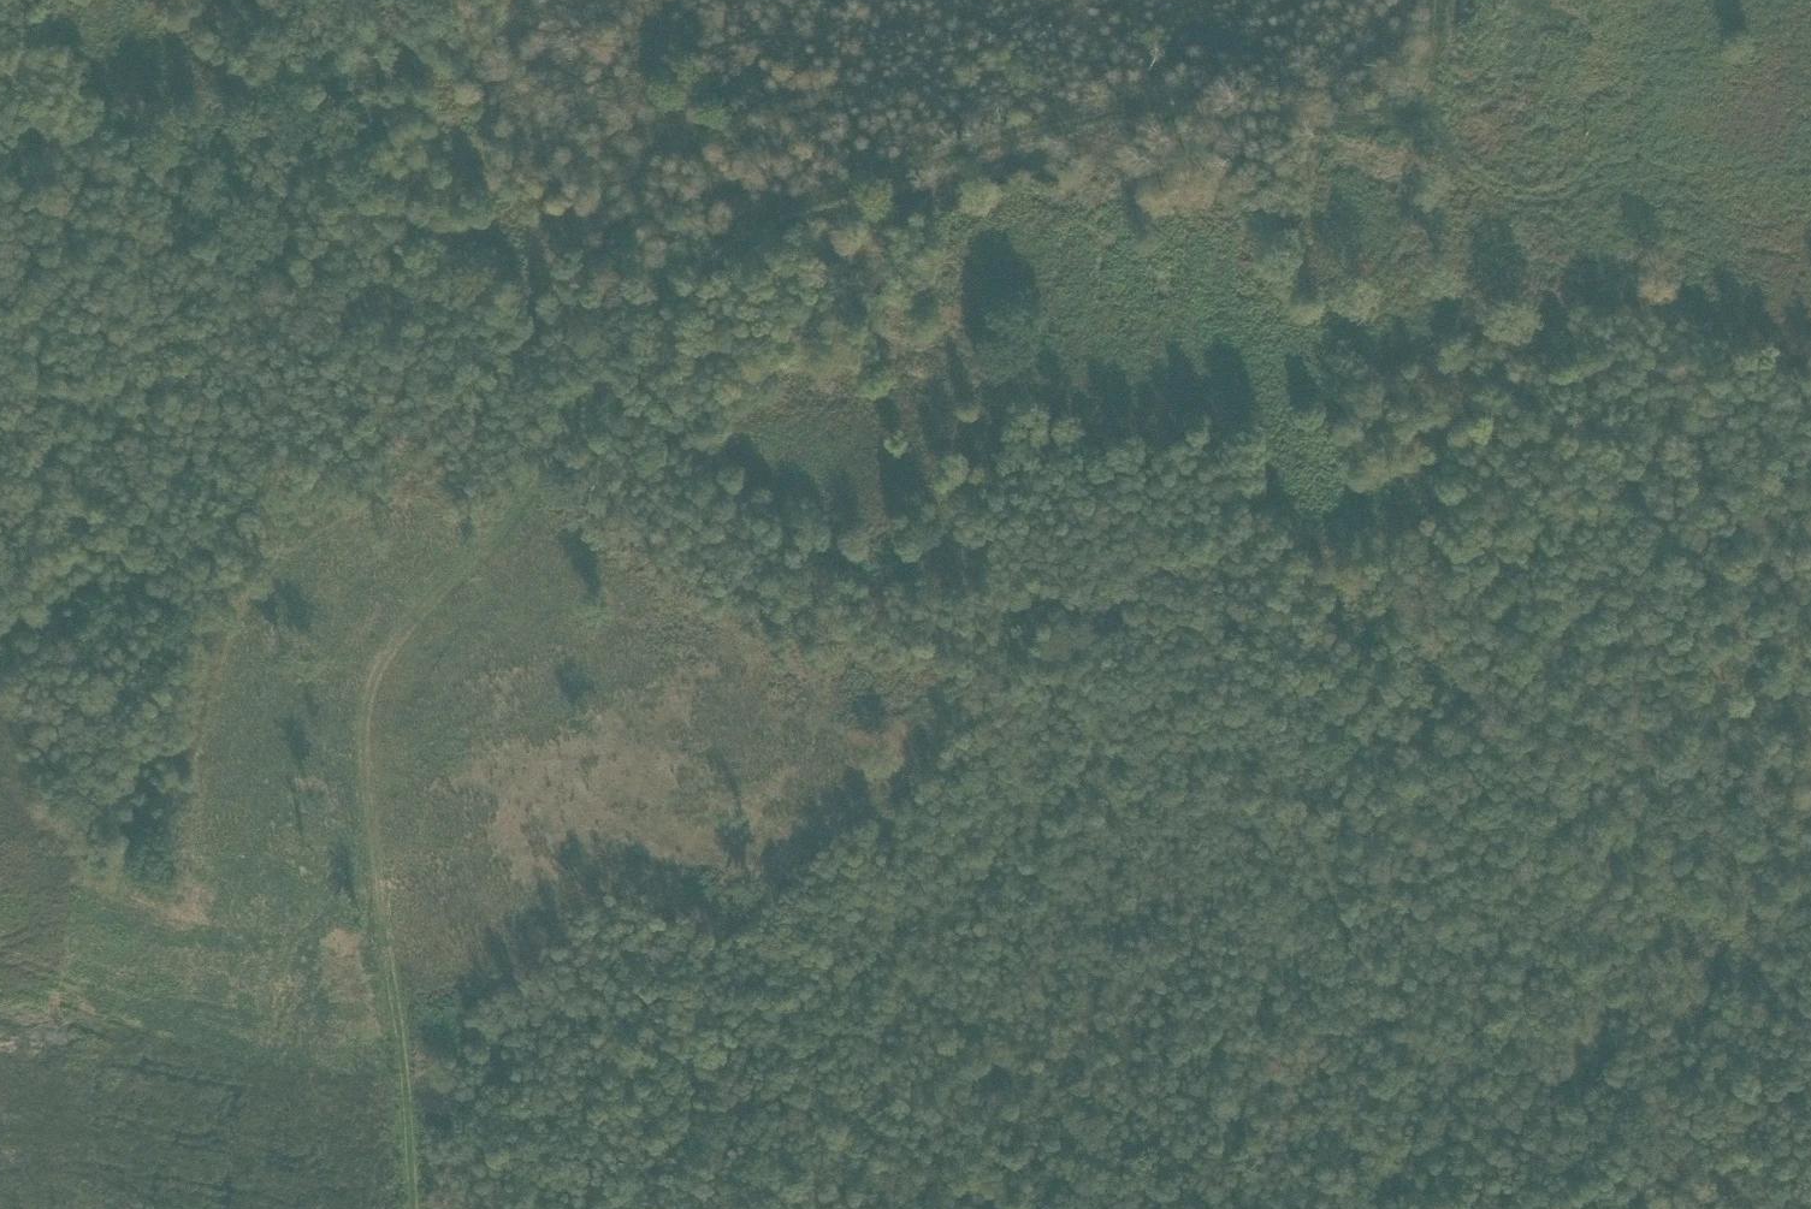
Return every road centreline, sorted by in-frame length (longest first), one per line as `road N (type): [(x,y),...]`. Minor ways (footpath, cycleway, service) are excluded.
road 1 (track): [(414,1208),(365,768),(367,705),(386,664),(518,506),(701,241),(749,217),(1111,113),(1241,111),(1350,124),(1390,118),(1418,93),(1439,0)]

